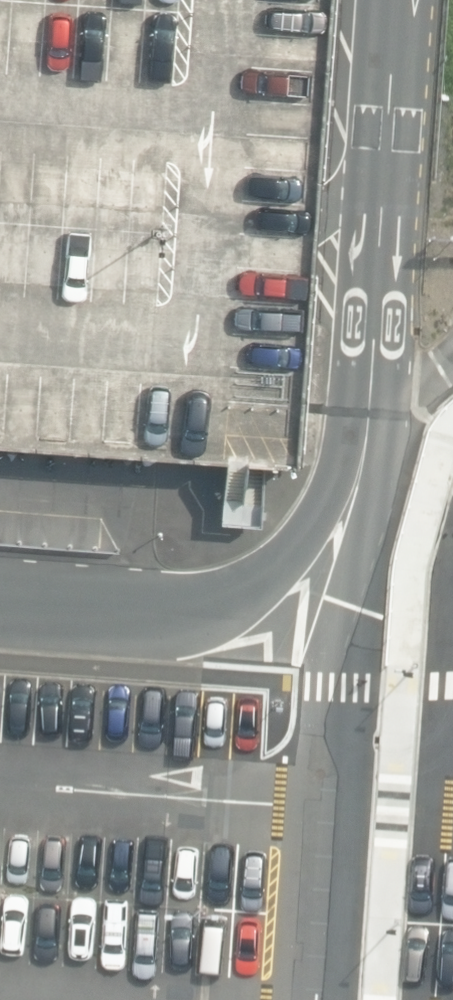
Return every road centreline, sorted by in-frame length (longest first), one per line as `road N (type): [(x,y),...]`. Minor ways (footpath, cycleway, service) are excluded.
road 1 (unclassified): [(378,324),(387,446),(338,685),(314,999)]
road 2 (unclassified): [(378,324),(325,506),(284,561),(253,585),(183,615),(26,610)]
road 3 (unclassified): [(399,0),(378,324)]

